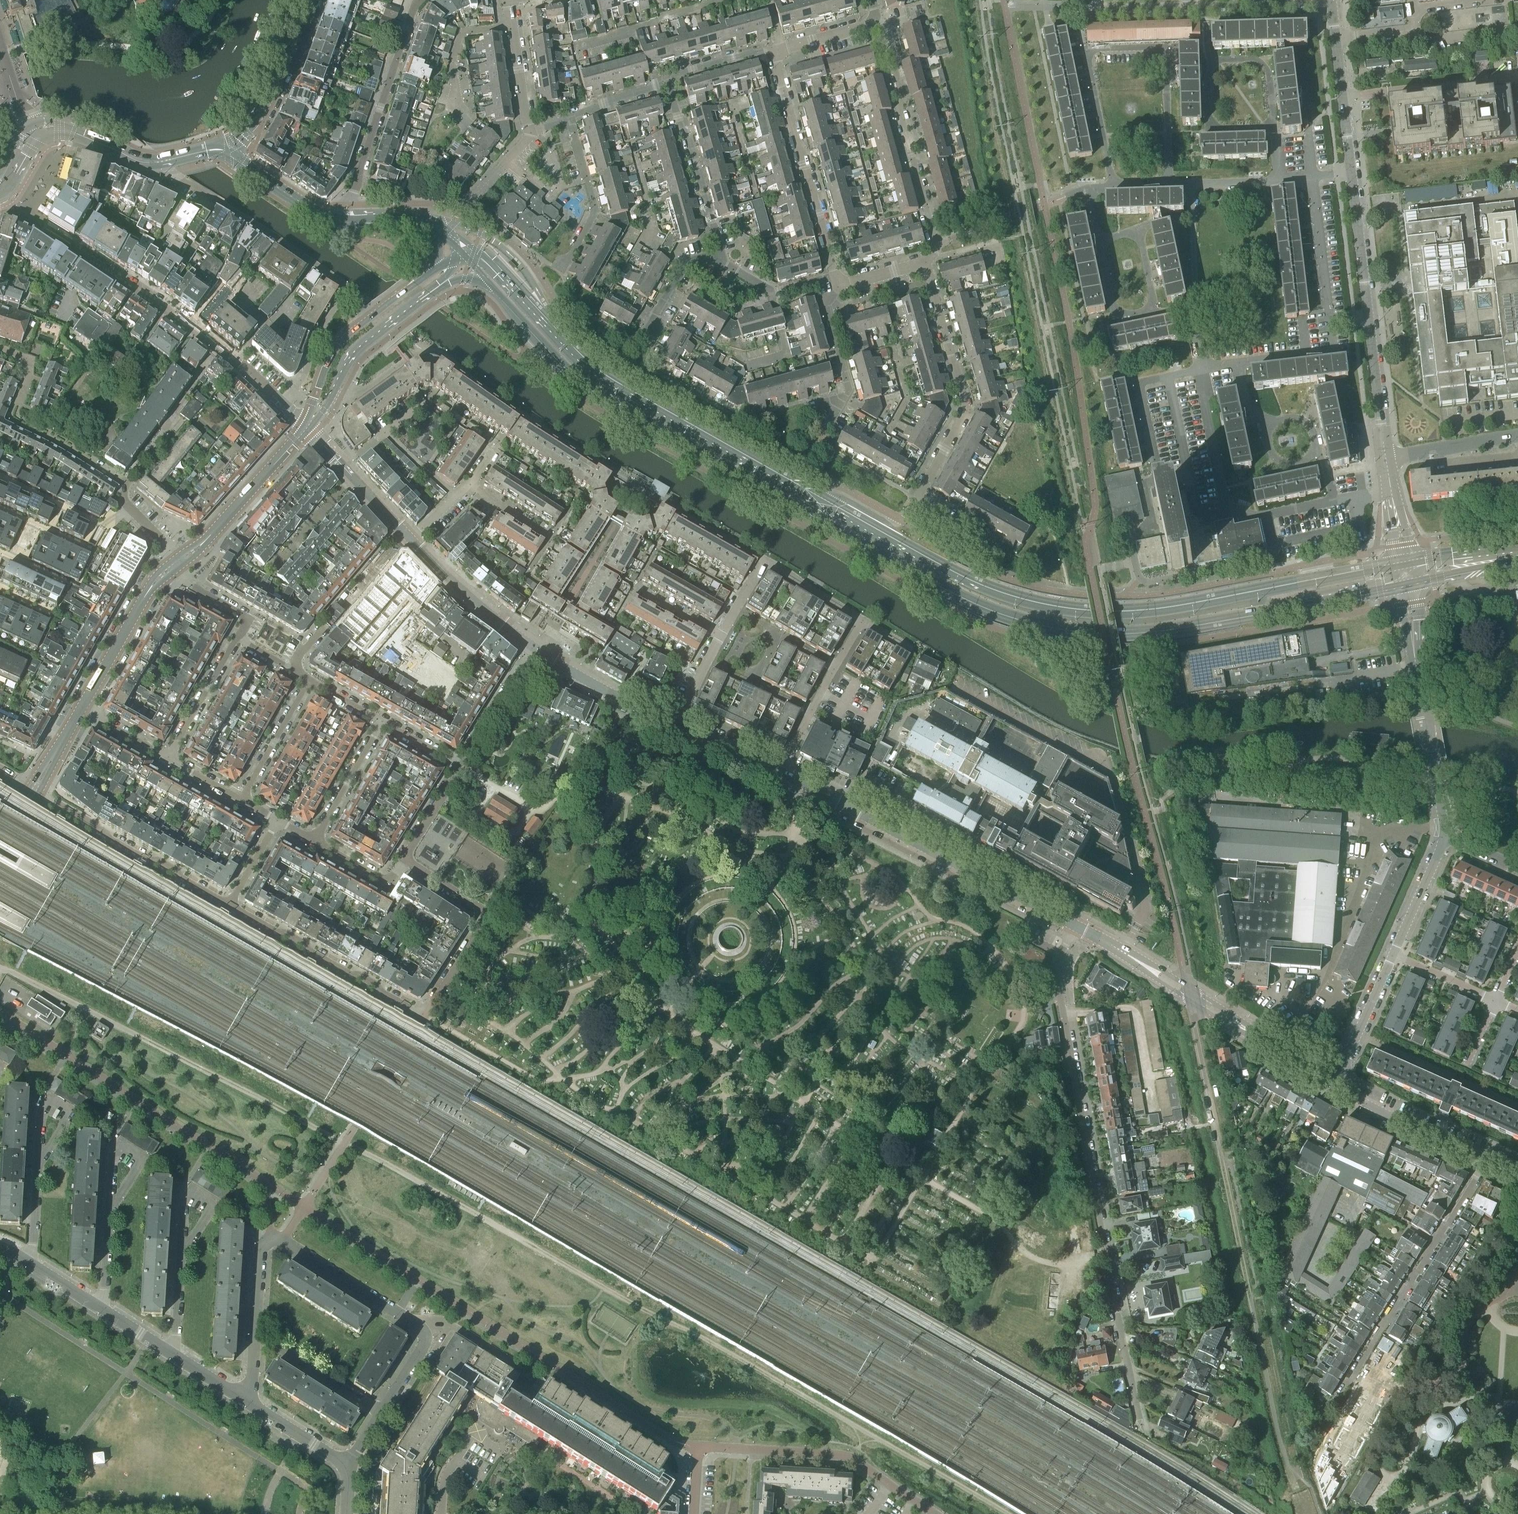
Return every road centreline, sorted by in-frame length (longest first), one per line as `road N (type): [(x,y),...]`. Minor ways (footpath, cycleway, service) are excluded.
road 1 (secondary): [(489,285),(587,388),(917,574),(1015,620),(1118,635),(1406,584)]
road 2 (secondary): [(1403,564),(1176,607),(1090,611),(972,582),(823,504)]
road 3 (residential): [(1063,1017),(1141,1431)]
road 4 (secondary): [(823,504),(608,383),(486,260)]
road 5 (residential): [(424,350),(637,488),(765,559)]
road 6 (residential): [(1392,497),(1267,515),(1227,512),(1189,311)]
road 7 (residential): [(255,1335),(261,1250),(283,1241),(425,1333),(381,1413)]
road 8 (residential): [(925,261),(967,409),(902,521),(885,522),(841,499),(823,504)]
road 9 (residential): [(1171,184),(1168,52),(1101,48),(1087,60),(1114,186)]
road 10 (residential): [(281,406),(193,330),(10,204)]
road 11 (residential): [(1076,926),(780,773)]
road 12 (residential): [(694,1513),(697,1447),(842,1455),(933,1513)]
road 13 (residential): [(1332,1084),(1076,926)]
road 14 (residential): [(1385,458),(1351,173)]
road 15 (residential): [(1066,0),(1098,9),(1331,3)]
road 16 (residential): [(1348,1383),(1486,1158)]
road 17 (residential): [(925,261),(936,245),(884,29),(874,21)]
road 18 (residential): [(840,281),(779,51)]
road 19 (residential): [(229,904),(32,792)]
road 20 (residential): [(425,1016),(229,904)]
road 21 (residential): [(347,289),(163,162)]
road 22 (residential): [(425,1016),(485,915),(407,859)]
road 23 (secondary): [(433,270),(333,353),(307,428)]
road 24 (residential): [(352,195),(420,0)]
road 25 (secondary): [(176,564),(307,428)]
road 26 (residential): [(1445,836),(1416,651)]
road 27 (residential): [(765,559),(679,725)]
road 28 (residential): [(721,253),(666,80)]
road 29 (residential): [(1063,1017),(1132,1008),(1152,1113)]
road 30 (tertiary): [(228,152),(263,106),(312,0)]
road 31 (secondary): [(81,709),(147,594),(176,564)]
road 32 (residential): [(780,773),(863,620)]
road 33 (residential): [(406,536),(299,655),(297,668)]
road 34 (residential): [(1486,1158),(1332,1084)]
road 35 (residential): [(535,649),(410,539)]
road 36 (residential): [(679,725),(535,649)]
road 37 (residential): [(563,266),(595,206),(569,119)]
road 38 (secondary): [(335,392),(354,352),(438,287)]
road 39 (residential): [(381,1413),(255,1335)]
road 40 (residential): [(406,536),(307,428)]
road 41 (residential): [(1332,1084),(1393,954)]
road 42 (residential): [(831,411),(849,389),(829,309),(840,281)]
road 43 (residential): [(176,564),(126,504),(124,487),(88,460)]
road 44 (residential): [(237,637),(168,758)]
road 45 (residential): [(461,767),(535,649)]
road 46 (residential): [(240,800),(309,681)]
road 47 (residential): [(382,721),(313,840)]
road 48 (residential): [(1351,173),(1335,37)]
road 49 (residential): [(1274,129),(1210,131),(1209,59)]
road 50 (residential): [(721,253),(725,266),(770,291),(840,281)]
road 51 (residential): [(281,406),(347,289)]
road 52 (residential): [(1385,458),(1517,435)]
road 53 (residential): [(529,129),(509,0)]
road 54 (residential): [(1393,954),(1445,836)]
road 55 (tertiary): [(332,219),(228,152)]
road 56 (residential): [(347,1467),(246,1400)]
road 57 (residential): [(1274,129),(1268,71),(1253,60),(1209,59)]

